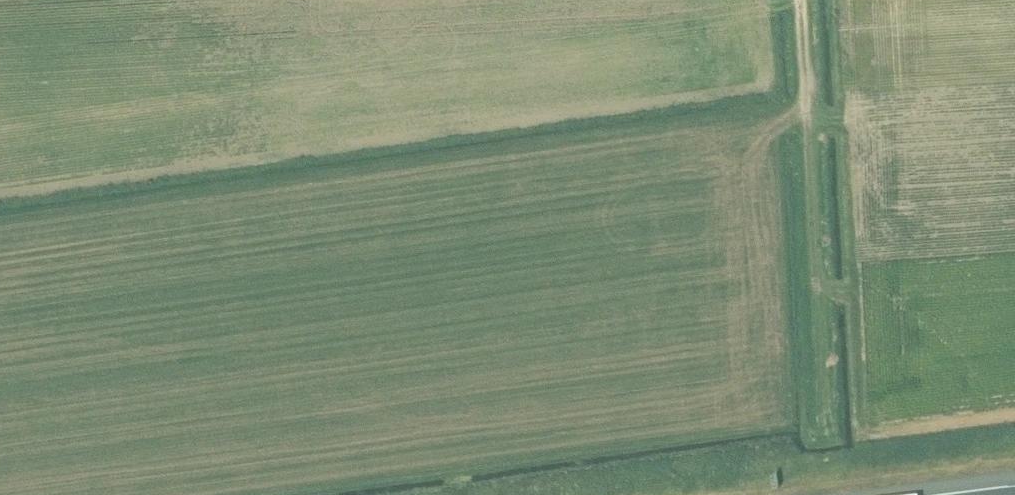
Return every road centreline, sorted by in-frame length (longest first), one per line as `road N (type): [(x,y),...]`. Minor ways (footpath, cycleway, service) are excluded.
road 1 (track): [(824,383),(803,0)]

